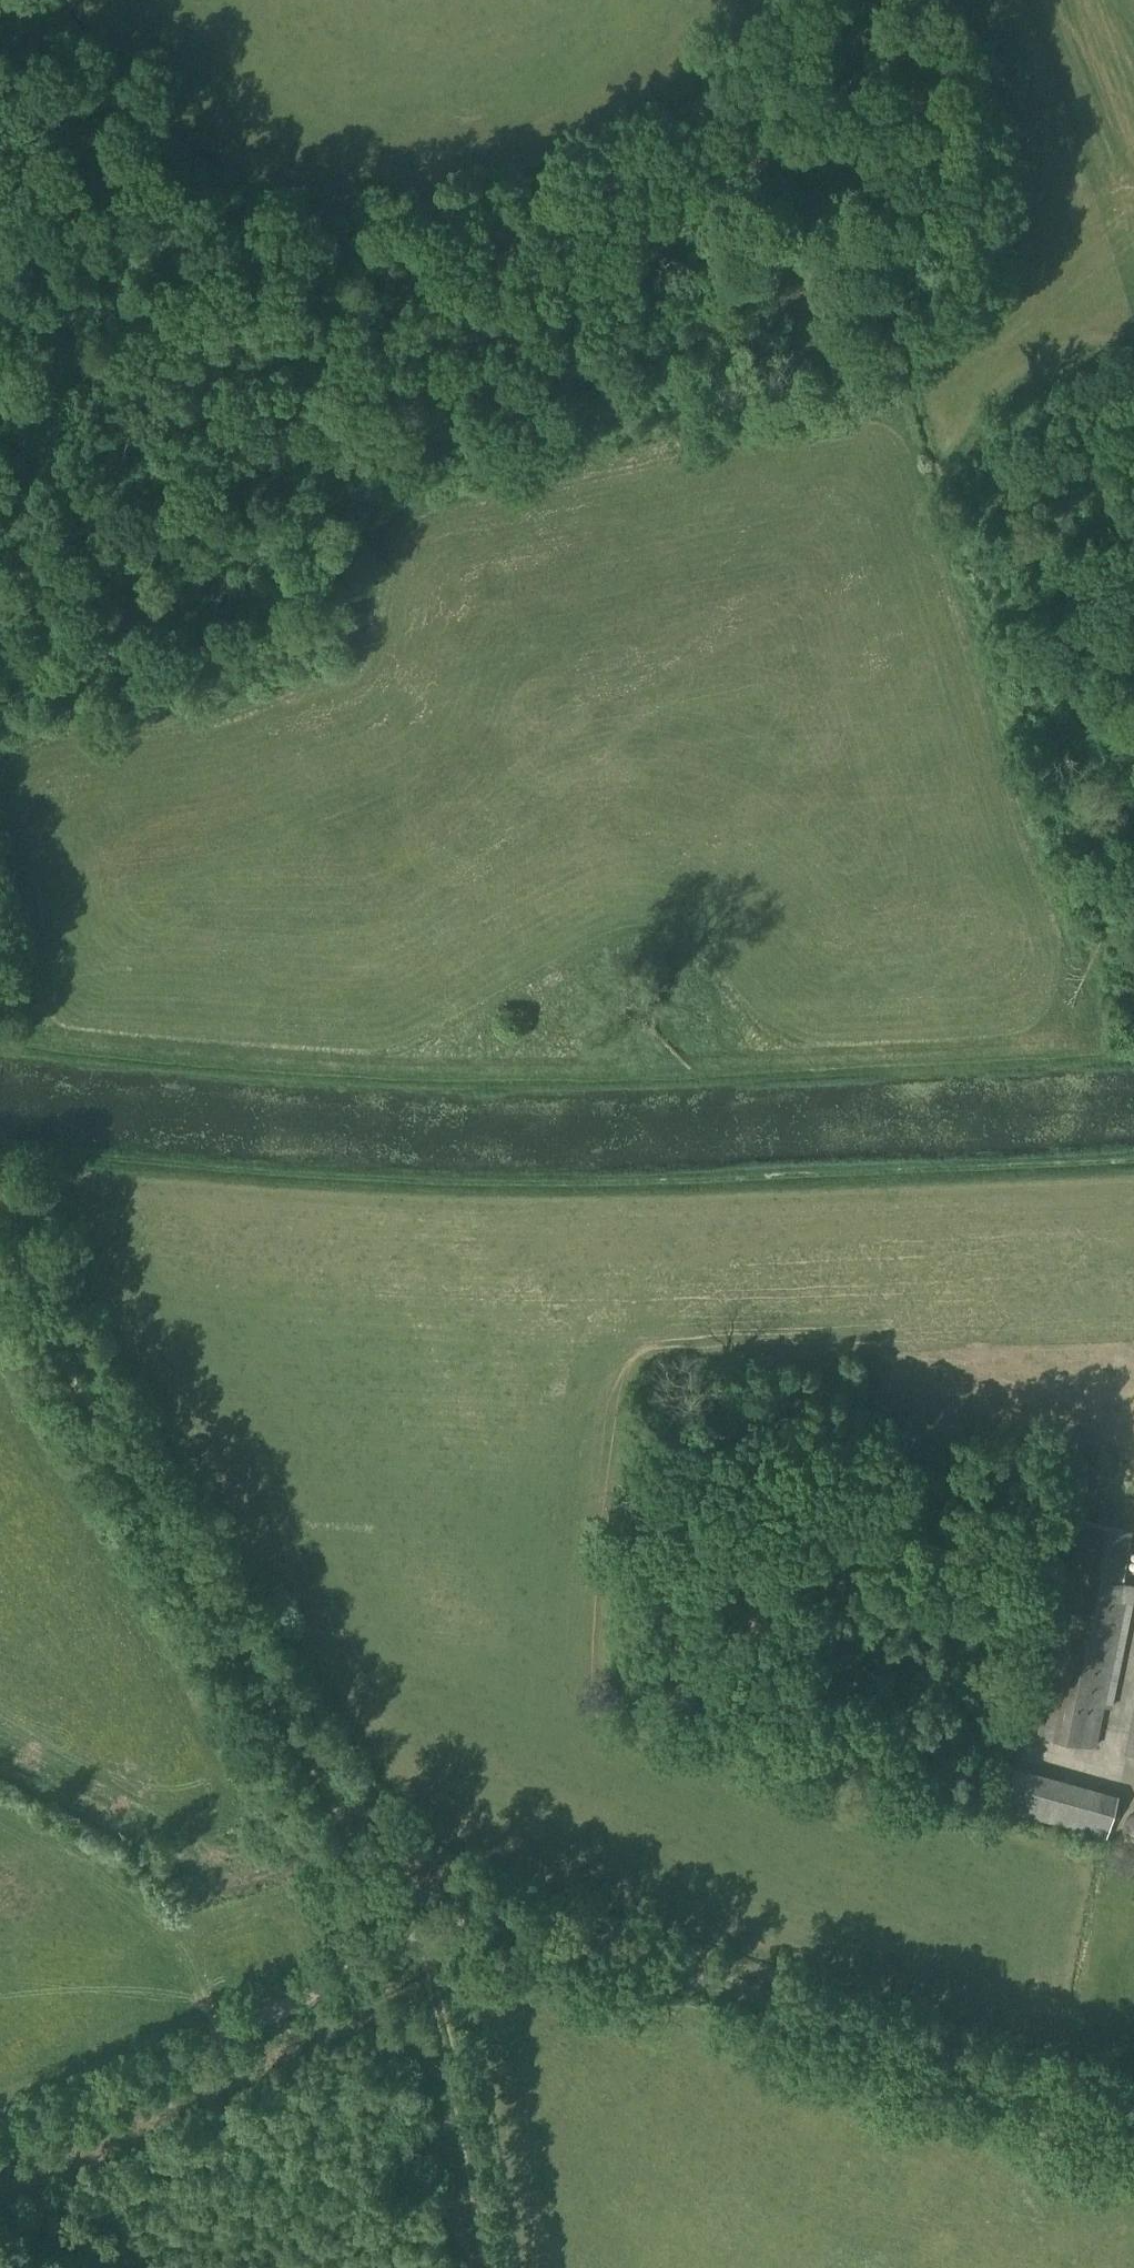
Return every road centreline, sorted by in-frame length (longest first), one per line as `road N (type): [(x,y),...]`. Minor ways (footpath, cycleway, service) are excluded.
road 1 (unclassified): [(1133,2120),(564,1936),(485,1923),(420,1937)]
road 2 (unclassified): [(0,2151),(420,1937)]
road 3 (track): [(486,2267),(420,1937)]

